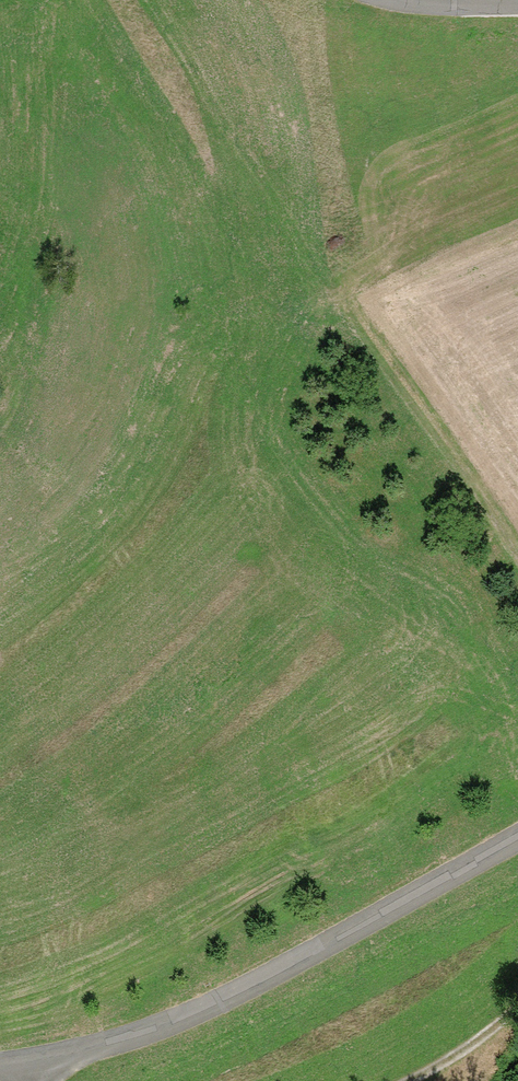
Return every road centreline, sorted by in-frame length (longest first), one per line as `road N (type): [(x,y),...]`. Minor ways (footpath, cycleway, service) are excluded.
road 1 (unclassified): [(0,1070),(37,1072),(313,959),(517,840)]
road 2 (track): [(517,571),(348,321)]
road 3 (track): [(517,1001),(386,1080)]
road 4 (unclassified): [(391,0),(517,6)]

